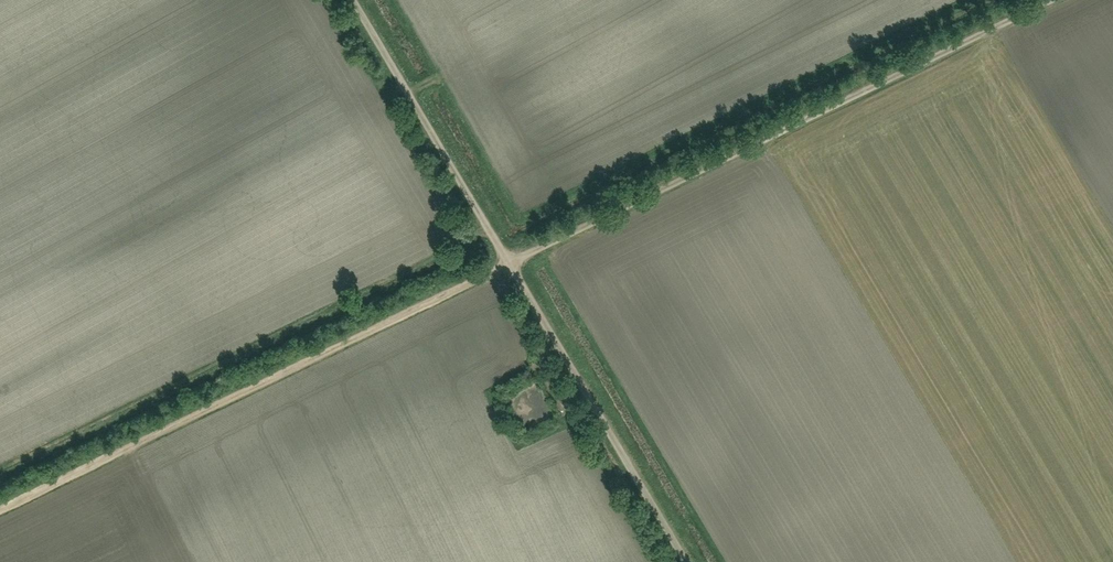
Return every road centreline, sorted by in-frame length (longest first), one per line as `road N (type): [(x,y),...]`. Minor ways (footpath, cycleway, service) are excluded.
road 1 (residential): [(510,261),(1057,0)]
road 2 (track): [(0,510),(510,261)]
road 3 (residential): [(688,561),(510,261)]
road 4 (residential): [(510,261),(356,0)]

